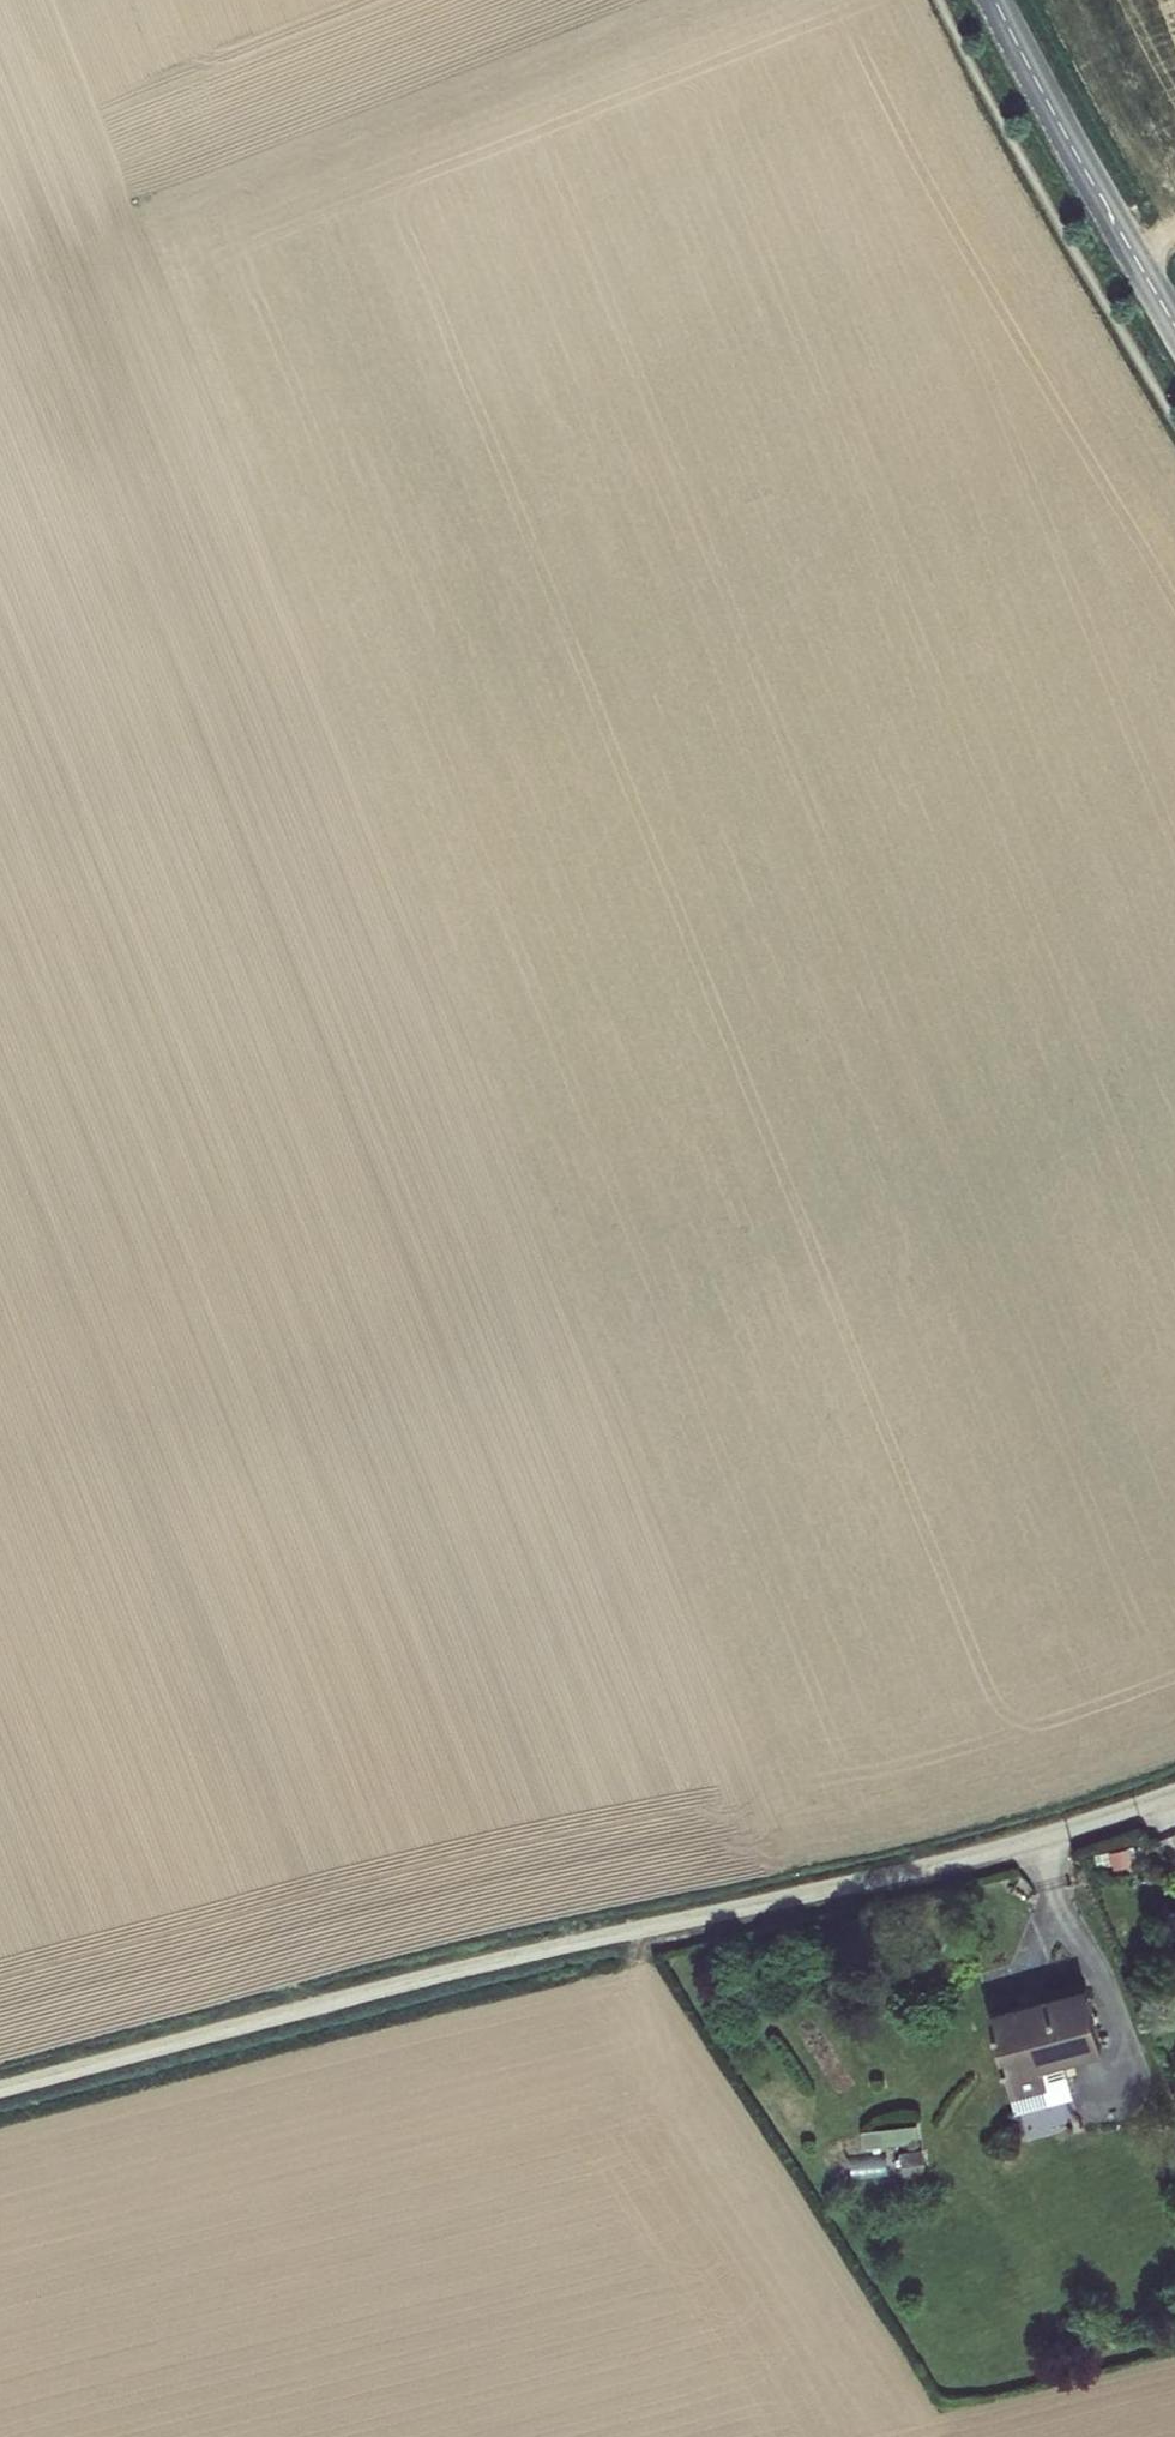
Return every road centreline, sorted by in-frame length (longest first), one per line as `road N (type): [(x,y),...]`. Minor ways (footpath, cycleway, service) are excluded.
road 1 (unclassified): [(0,2092),(454,1974),(1069,1833),(1174,1795)]
road 2 (secondary): [(996,0),(1174,322)]

